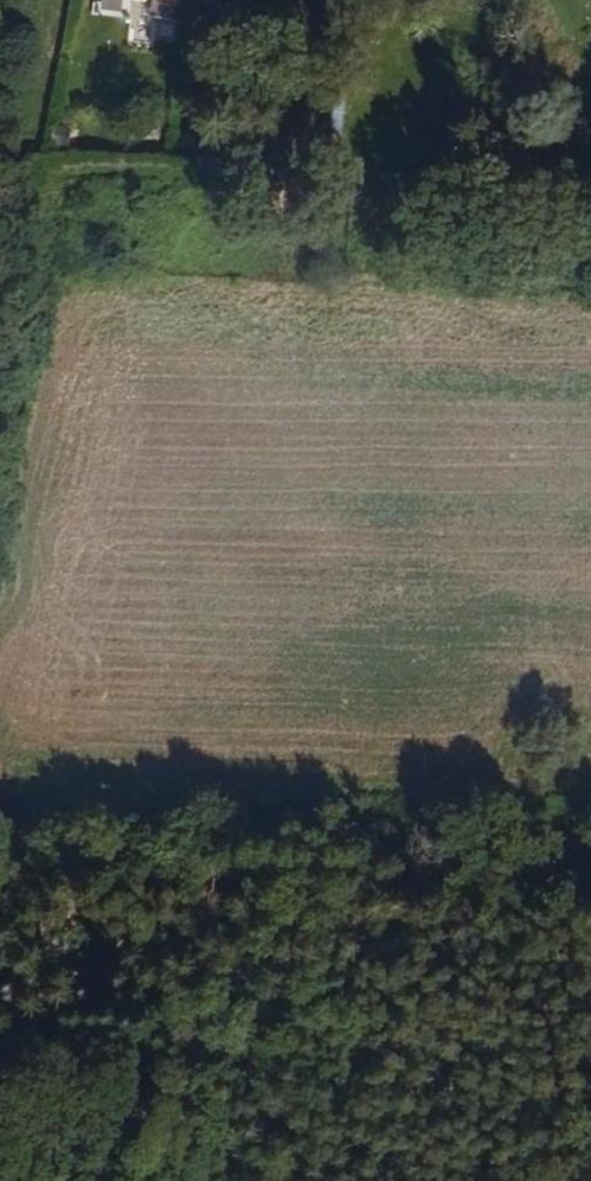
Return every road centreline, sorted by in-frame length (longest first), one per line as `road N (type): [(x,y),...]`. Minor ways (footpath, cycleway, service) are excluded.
road 1 (track): [(0,376),(59,0)]

